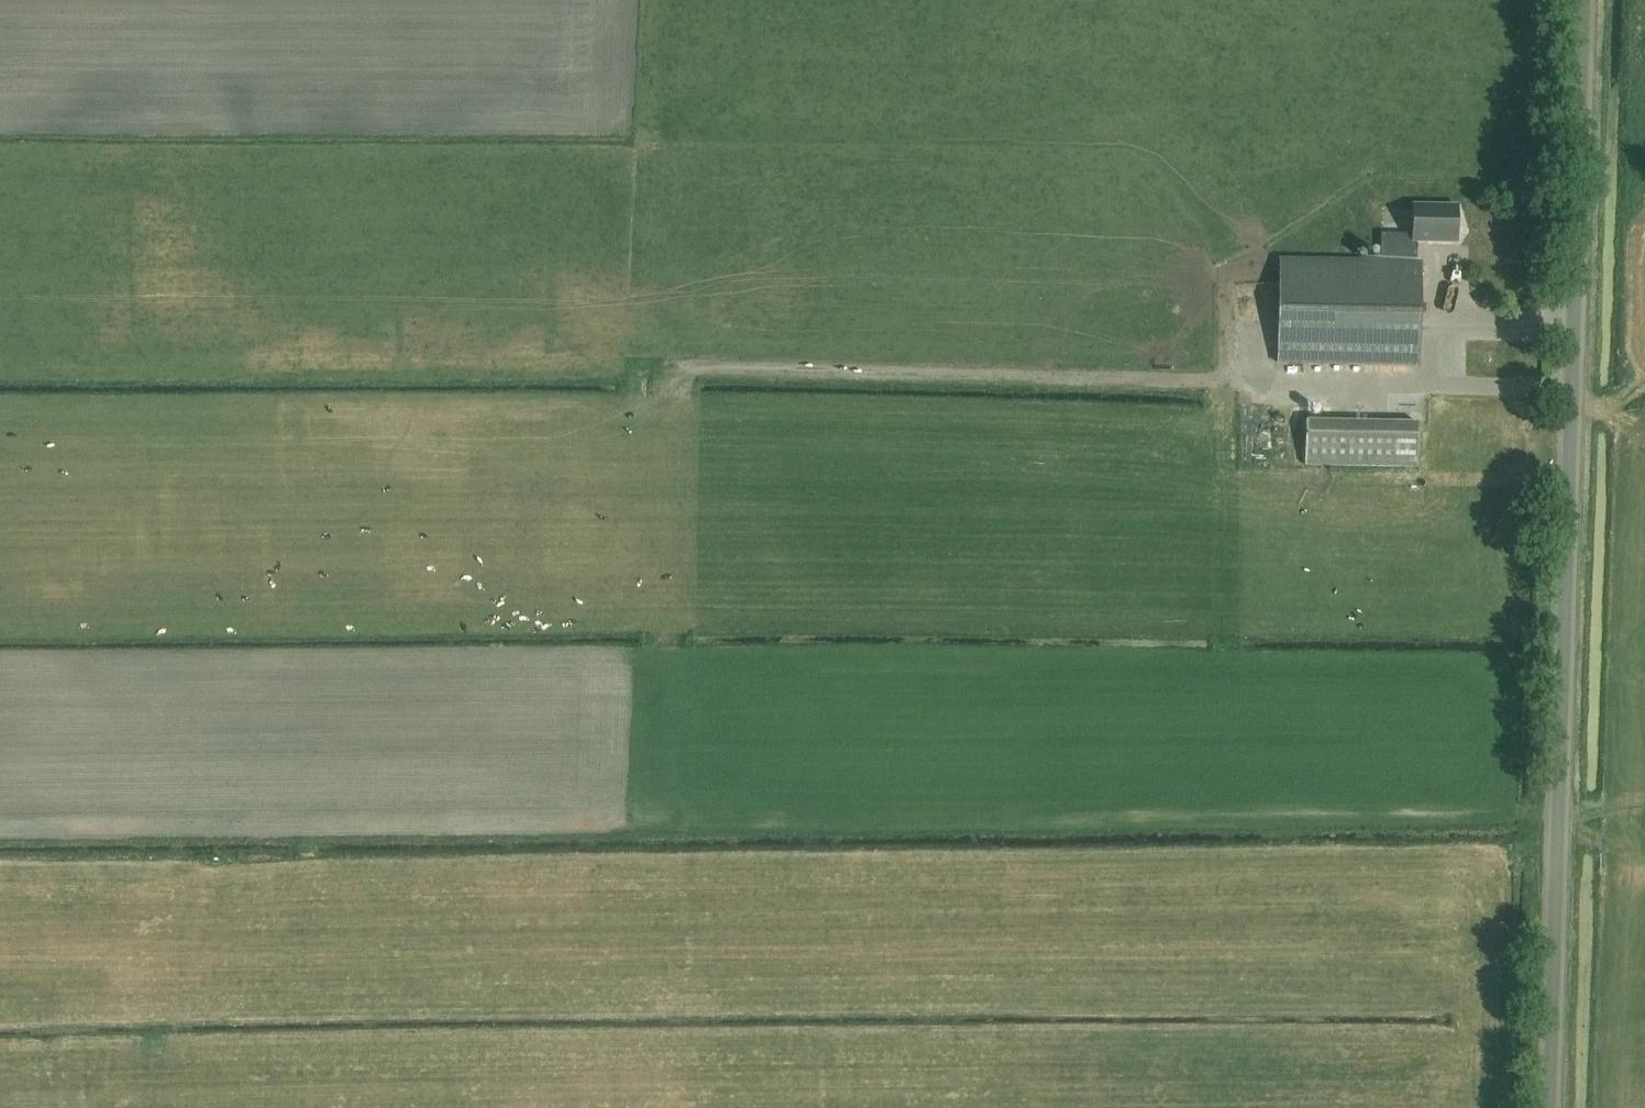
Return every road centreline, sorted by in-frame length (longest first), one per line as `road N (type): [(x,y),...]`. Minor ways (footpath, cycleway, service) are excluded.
road 1 (unclassified): [(1547,1107),(1582,0)]

